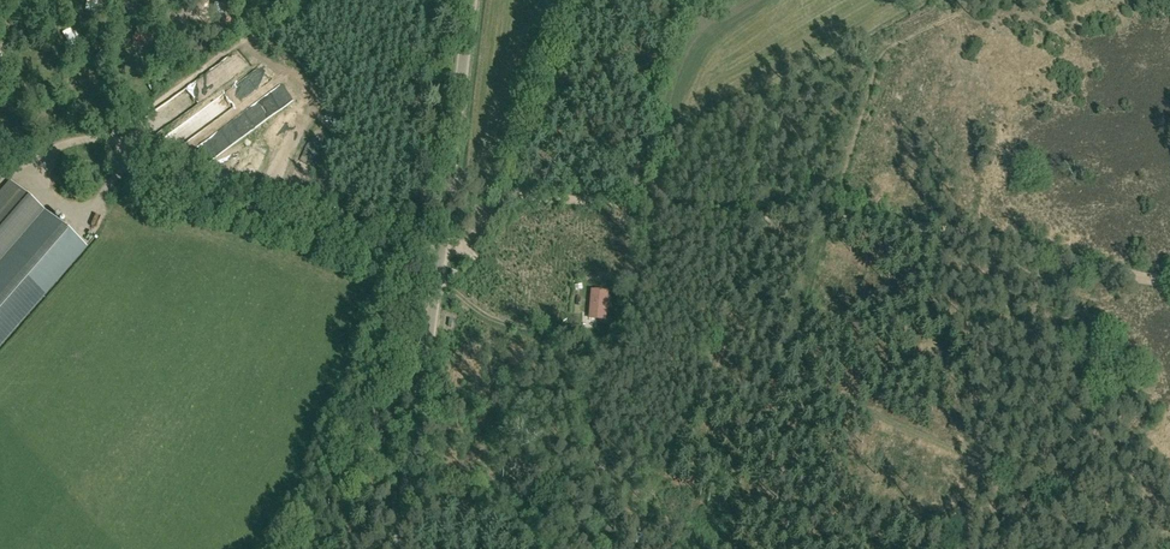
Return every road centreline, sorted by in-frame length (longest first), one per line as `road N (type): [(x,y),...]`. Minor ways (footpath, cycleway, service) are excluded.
road 1 (track): [(438,255),(469,249),(504,193),(832,222),(1169,279)]
road 2 (unclassified): [(395,548),(470,0)]
road 3 (track): [(832,222),(888,36),(950,0)]

